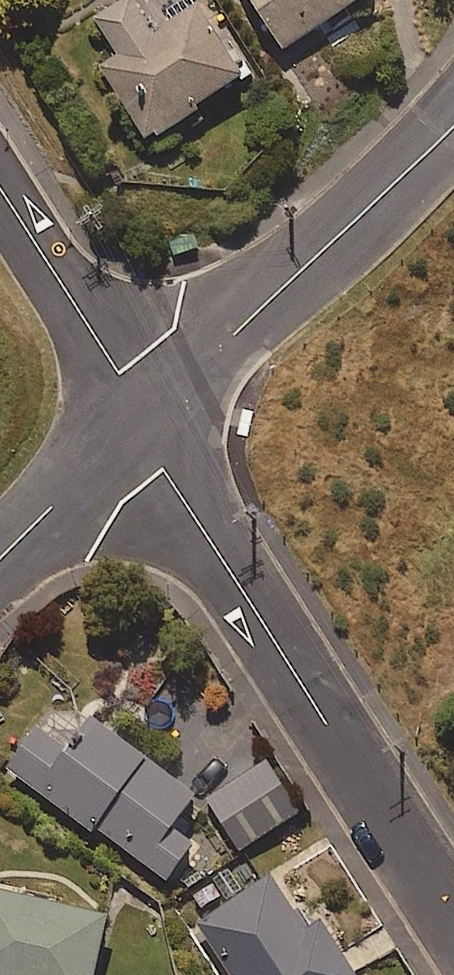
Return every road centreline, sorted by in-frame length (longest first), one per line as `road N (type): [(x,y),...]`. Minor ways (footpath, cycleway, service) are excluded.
road 1 (residential): [(453,920),(162,469),(141,422)]
road 2 (residential): [(141,422),(453,123)]
road 3 (residential): [(141,422),(0,189)]
road 4 (residential): [(0,556),(141,422)]

